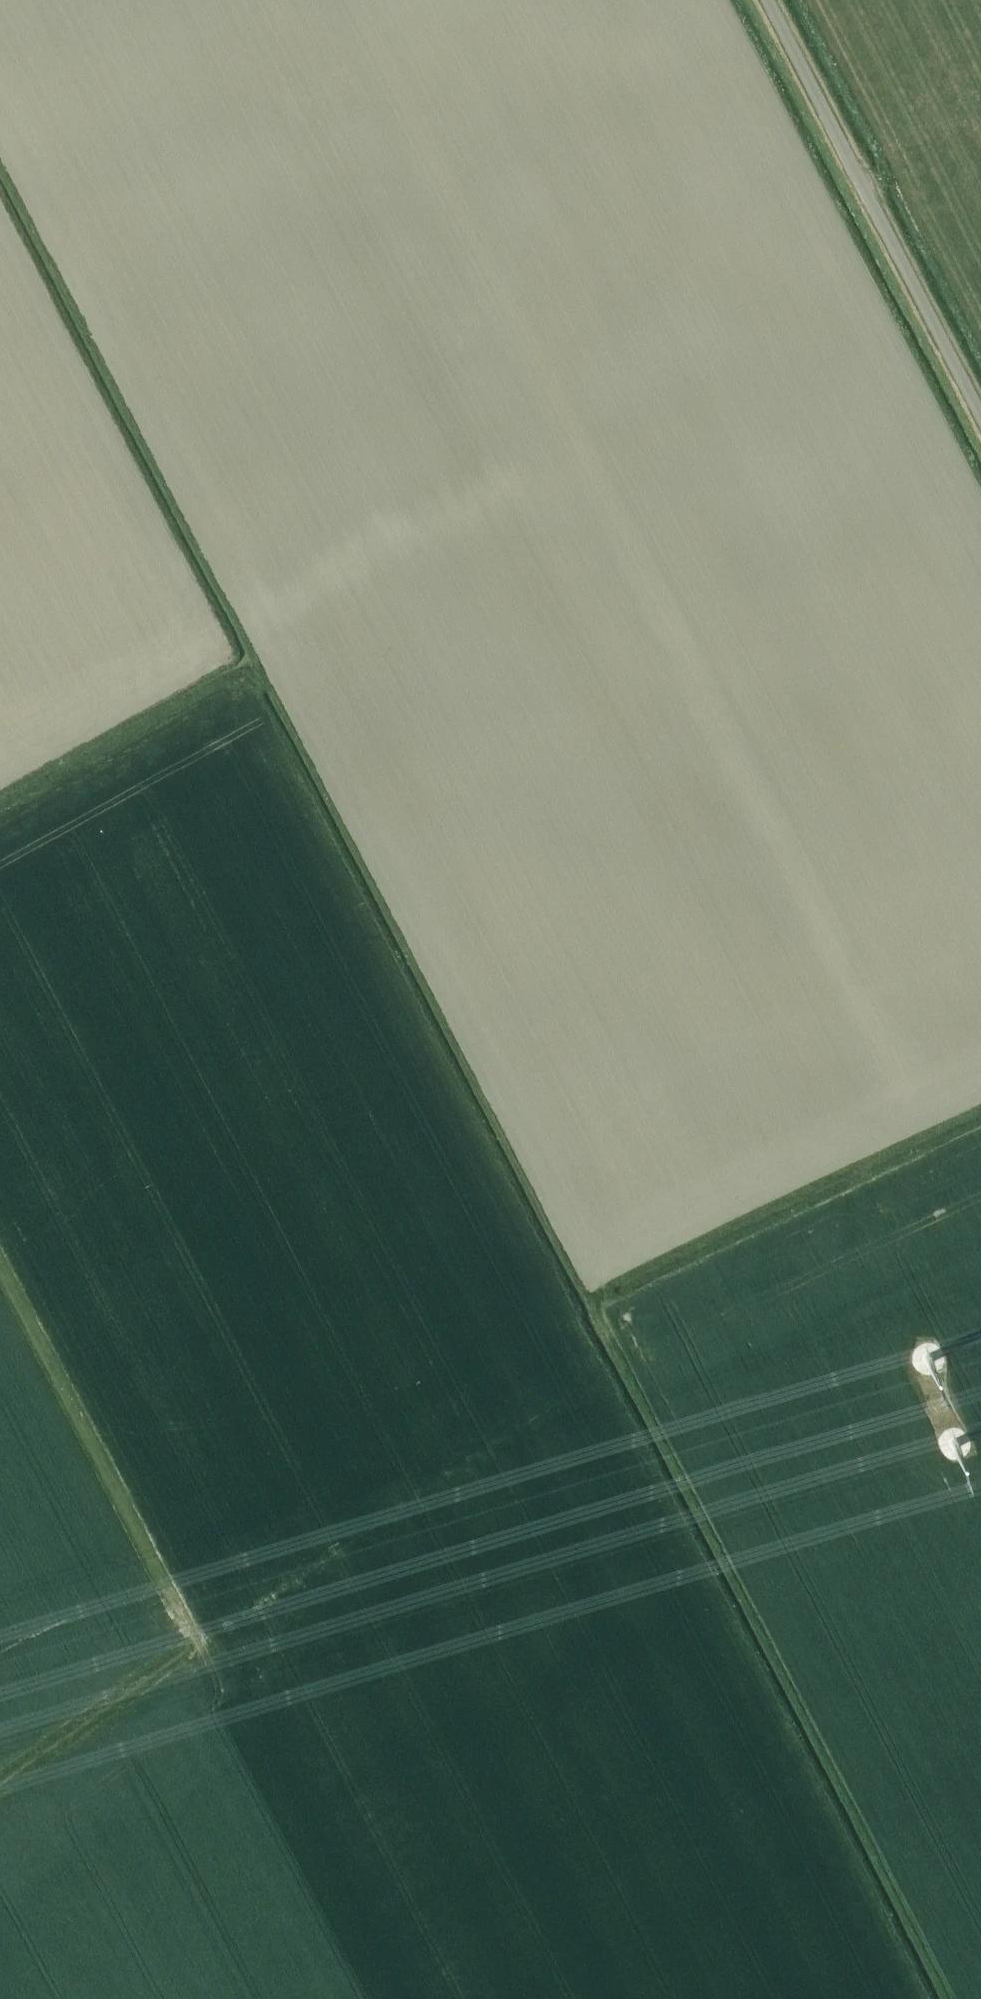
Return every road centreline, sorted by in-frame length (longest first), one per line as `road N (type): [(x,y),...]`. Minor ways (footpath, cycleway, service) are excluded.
road 1 (unclassified): [(980,406),(773,0)]
road 2 (track): [(0,1252),(193,1622)]

